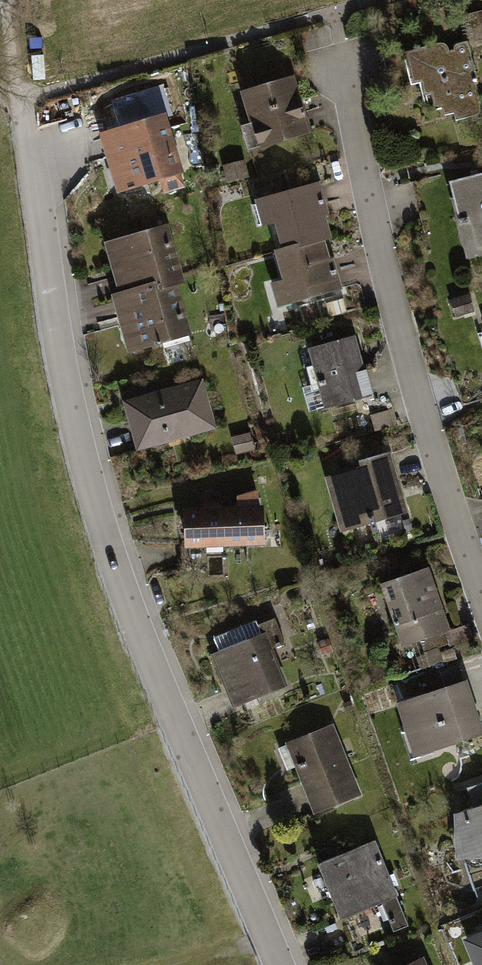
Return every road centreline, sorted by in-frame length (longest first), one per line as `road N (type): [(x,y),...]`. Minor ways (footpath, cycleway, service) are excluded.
road 1 (residential): [(24,100),(67,385),(154,665),(283,964)]
road 2 (residential): [(343,45),(394,301),(481,591)]

